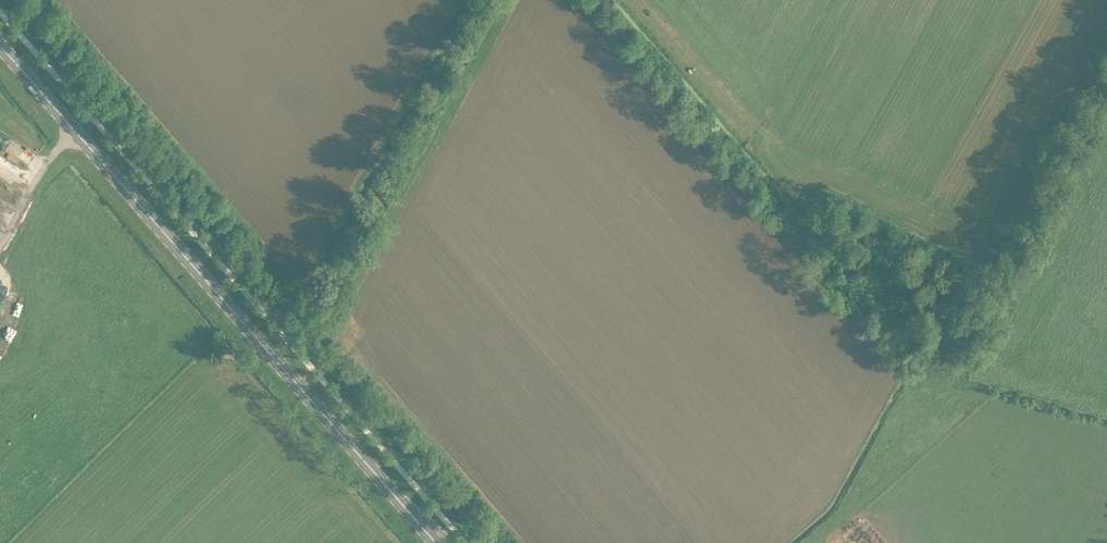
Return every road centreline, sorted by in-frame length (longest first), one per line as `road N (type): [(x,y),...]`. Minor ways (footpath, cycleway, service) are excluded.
road 1 (secondary): [(437,542),(0,43)]

